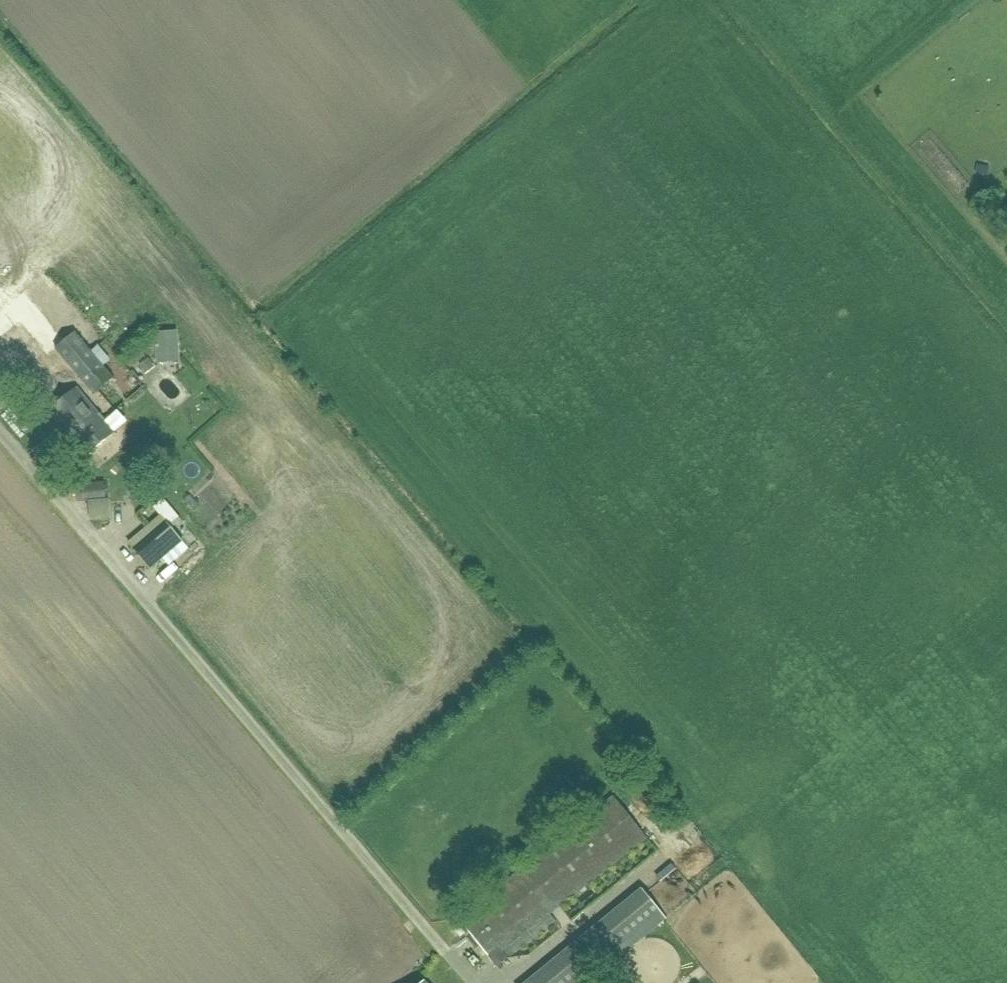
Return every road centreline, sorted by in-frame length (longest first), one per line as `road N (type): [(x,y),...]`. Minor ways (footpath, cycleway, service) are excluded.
road 1 (unclassified): [(425,929),(0,426)]

